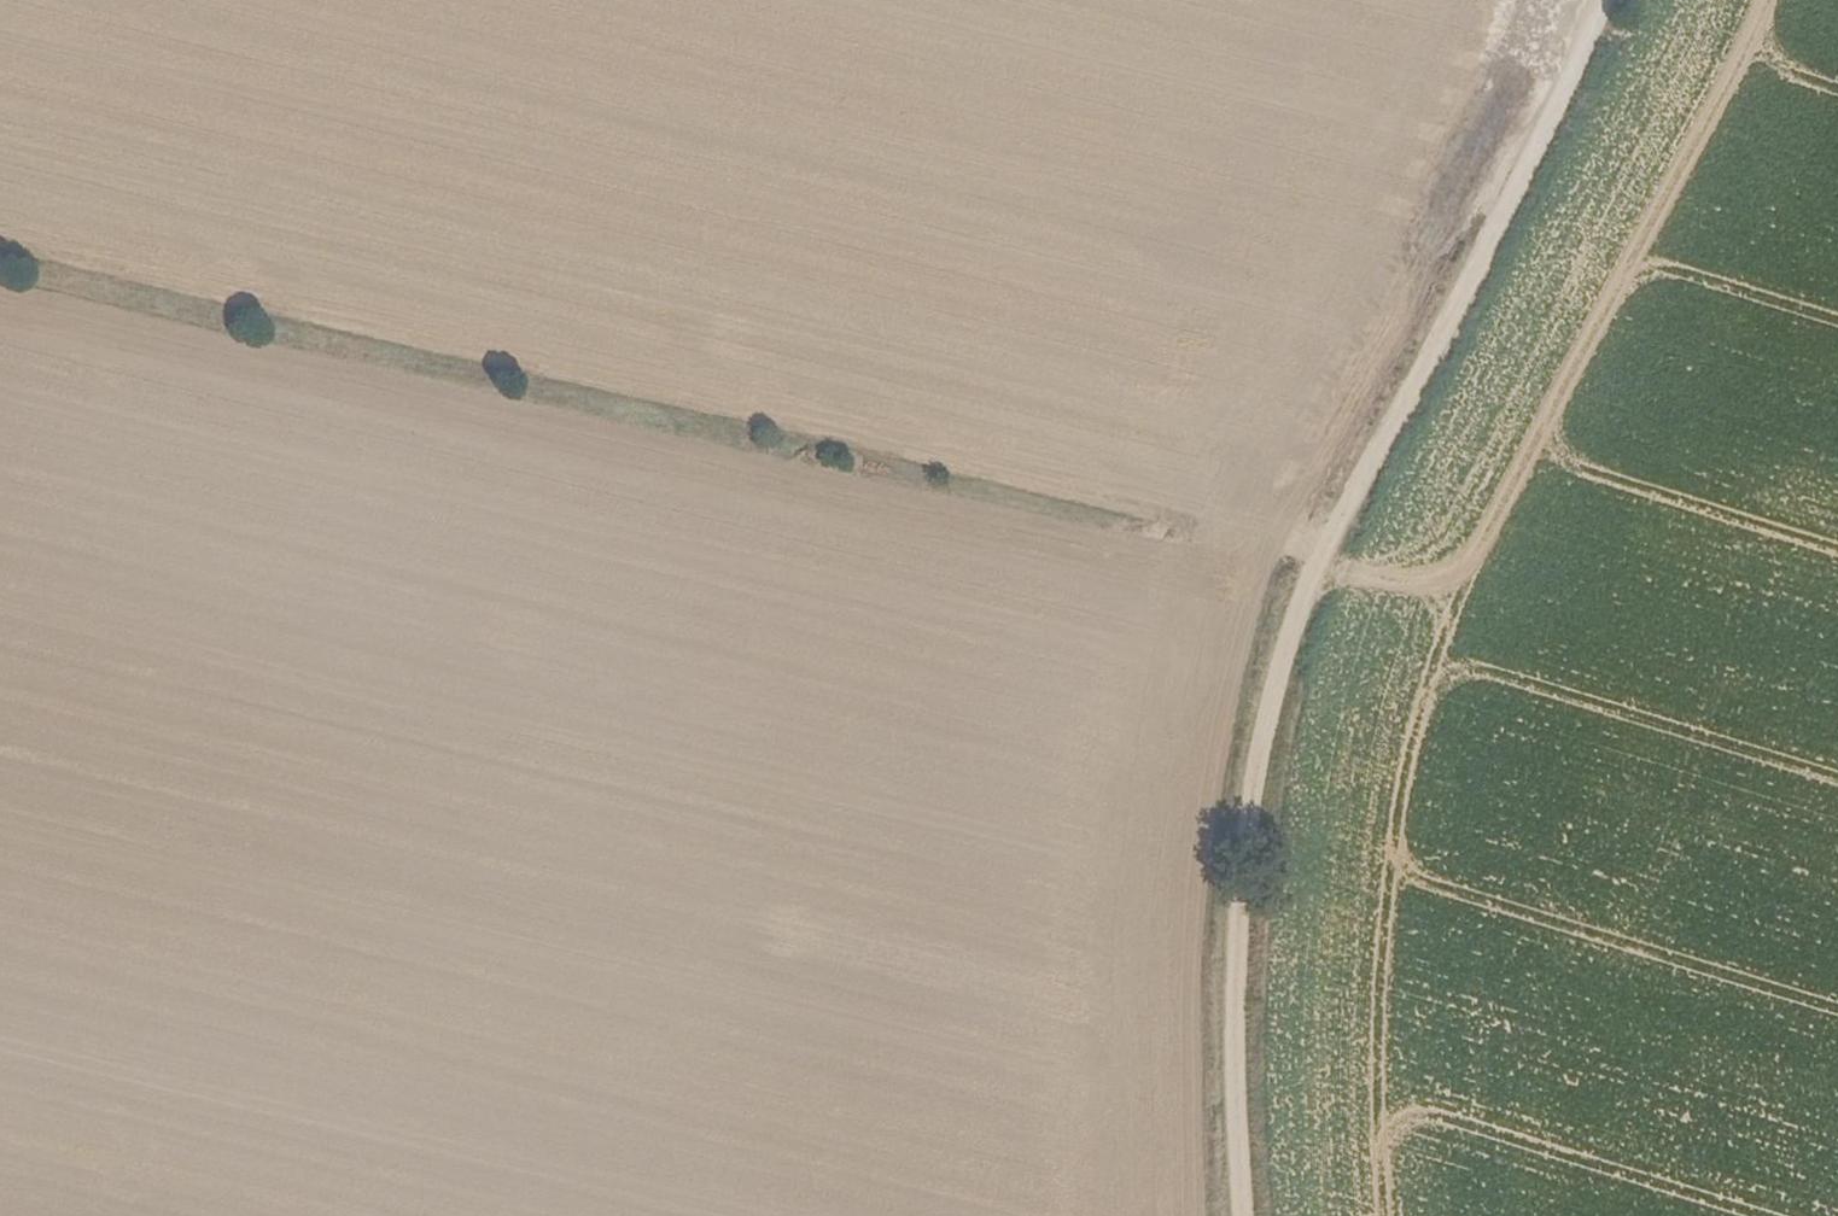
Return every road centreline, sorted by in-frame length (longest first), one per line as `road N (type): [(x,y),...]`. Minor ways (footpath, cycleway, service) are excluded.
road 1 (track): [(1243,1215),(1236,1140),(1248,841),(1302,605),(1608,0)]

